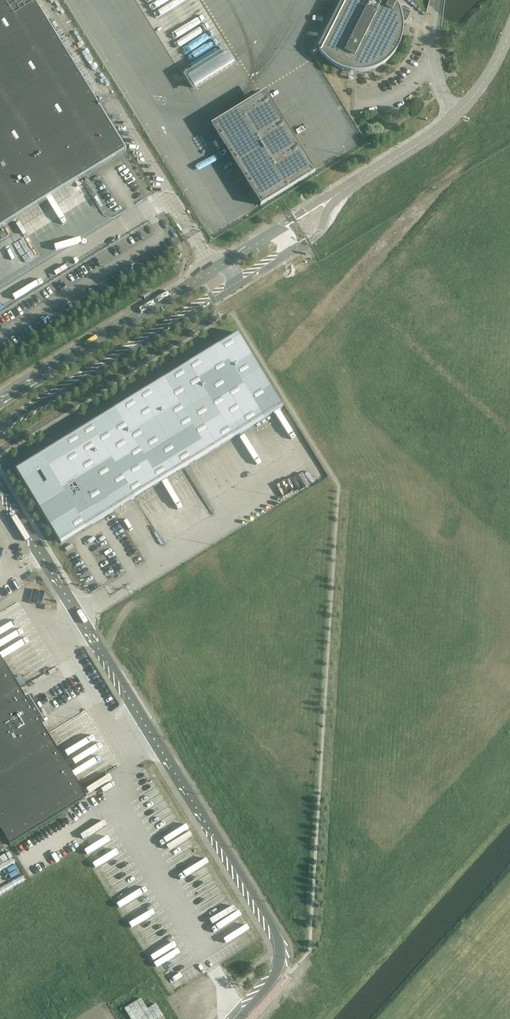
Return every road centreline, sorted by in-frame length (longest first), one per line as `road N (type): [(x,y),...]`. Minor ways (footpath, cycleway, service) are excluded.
road 1 (tertiary): [(234,1018),(274,971),(275,937),(0,488)]
road 2 (unclassified): [(0,428),(234,284)]
road 3 (unclassified): [(222,265),(0,401)]
road 4 (unclassified): [(234,284),(288,251),(276,232),(222,265)]

